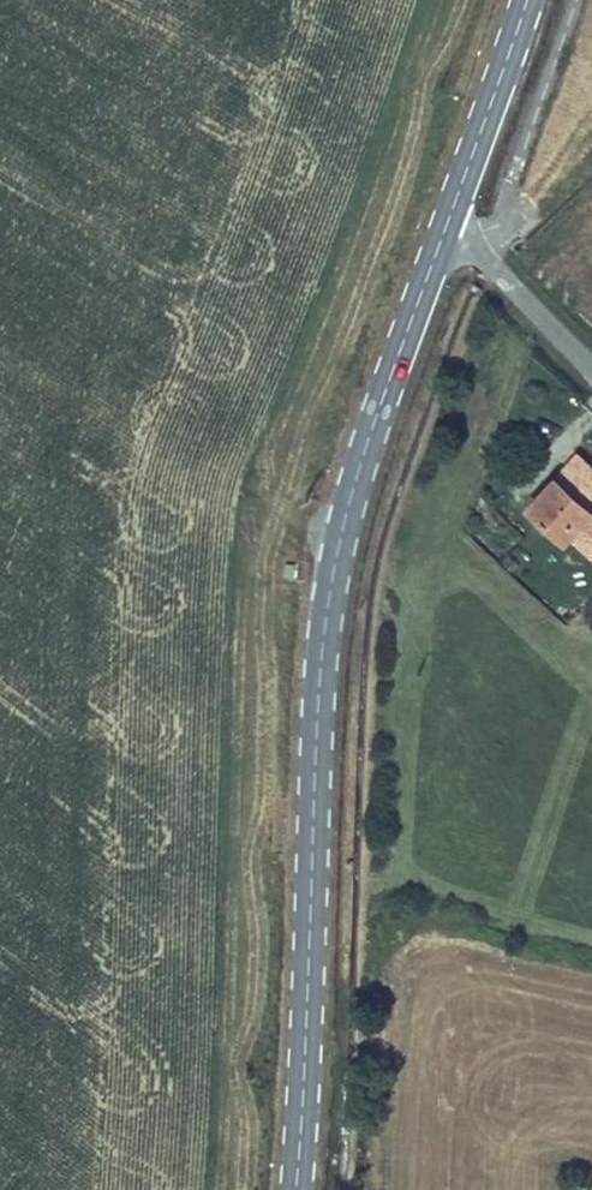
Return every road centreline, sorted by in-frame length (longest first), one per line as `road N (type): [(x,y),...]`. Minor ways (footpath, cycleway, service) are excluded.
road 1 (track): [(241,1189),(260,1001),(280,500),(470,0)]
road 2 (secondary): [(444,232),(367,443),(326,614),(296,1189)]
road 3 (secondary): [(526,0),(444,232)]
road 4 (residential): [(444,232),(460,238),(591,365)]

